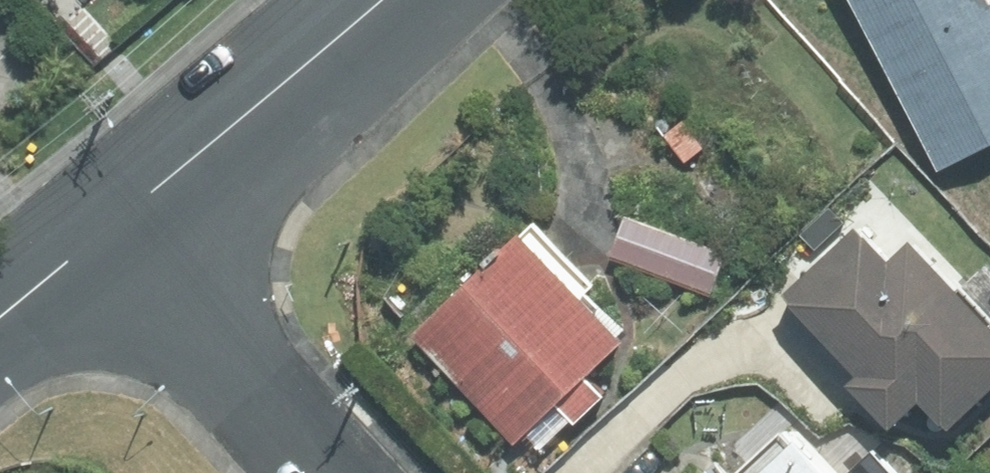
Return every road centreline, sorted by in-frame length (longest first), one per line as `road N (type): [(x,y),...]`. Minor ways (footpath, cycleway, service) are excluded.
road 1 (tertiary): [(114,224),(382,0)]
road 2 (residential): [(341,472),(114,224)]
road 3 (tertiary): [(0,317),(114,224)]

